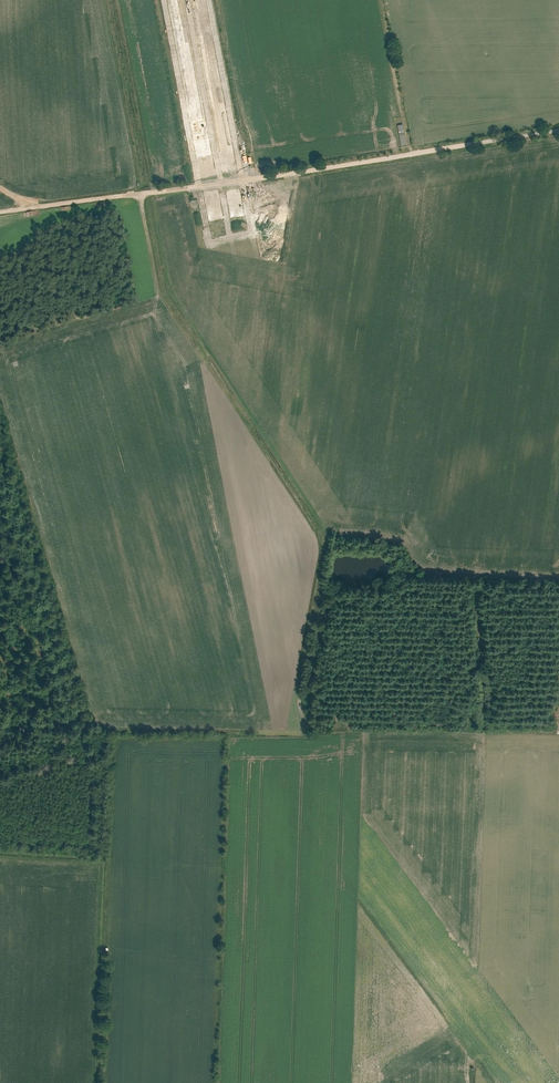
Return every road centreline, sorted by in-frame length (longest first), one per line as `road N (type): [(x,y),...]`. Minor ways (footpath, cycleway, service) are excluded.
road 1 (track): [(541,132),(0,208)]
road 2 (track): [(0,408),(88,724)]
road 3 (track): [(417,578),(558,583)]

